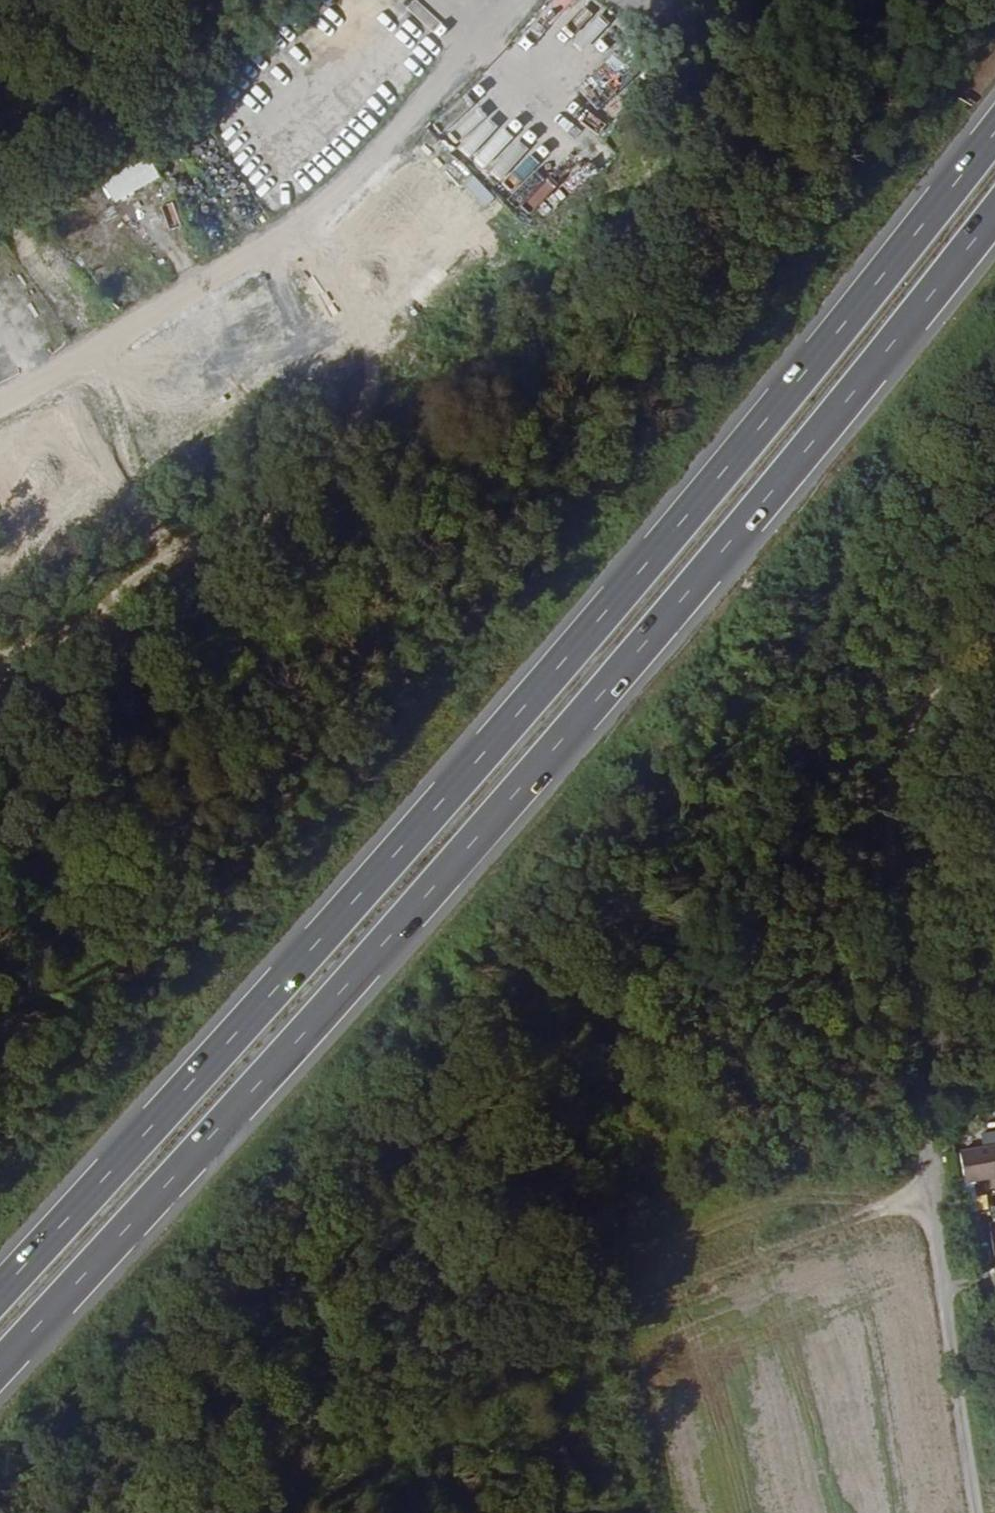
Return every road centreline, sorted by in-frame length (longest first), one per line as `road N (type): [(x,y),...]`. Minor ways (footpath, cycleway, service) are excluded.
road 1 (trunk): [(994,129),(859,309),(503,732),(0,1290)]
road 2 (trunk): [(0,1364),(548,762),(898,347),(994,217)]
road 3 (track): [(931,1192),(75,1512)]
road 4 (track): [(994,656),(942,711),(916,758),(907,883),(931,1192)]
road 5 (track): [(931,1192),(977,1512)]

